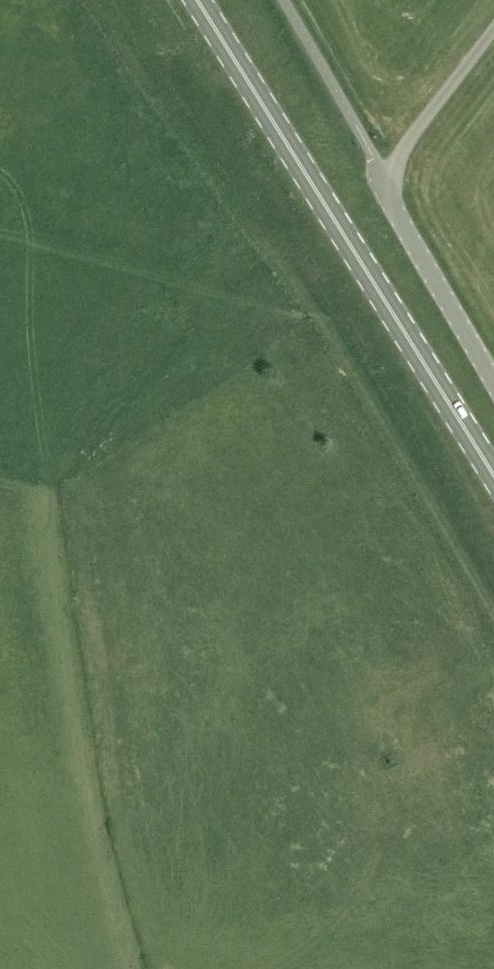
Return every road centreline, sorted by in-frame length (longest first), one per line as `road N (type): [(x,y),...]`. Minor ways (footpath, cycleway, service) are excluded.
road 1 (track): [(493,606),(120,0)]
road 2 (primary): [(493,480),(197,0)]
road 3 (track): [(32,516),(134,968)]
road 4 (unclassified): [(493,382),(392,201),(387,178),(493,28)]

